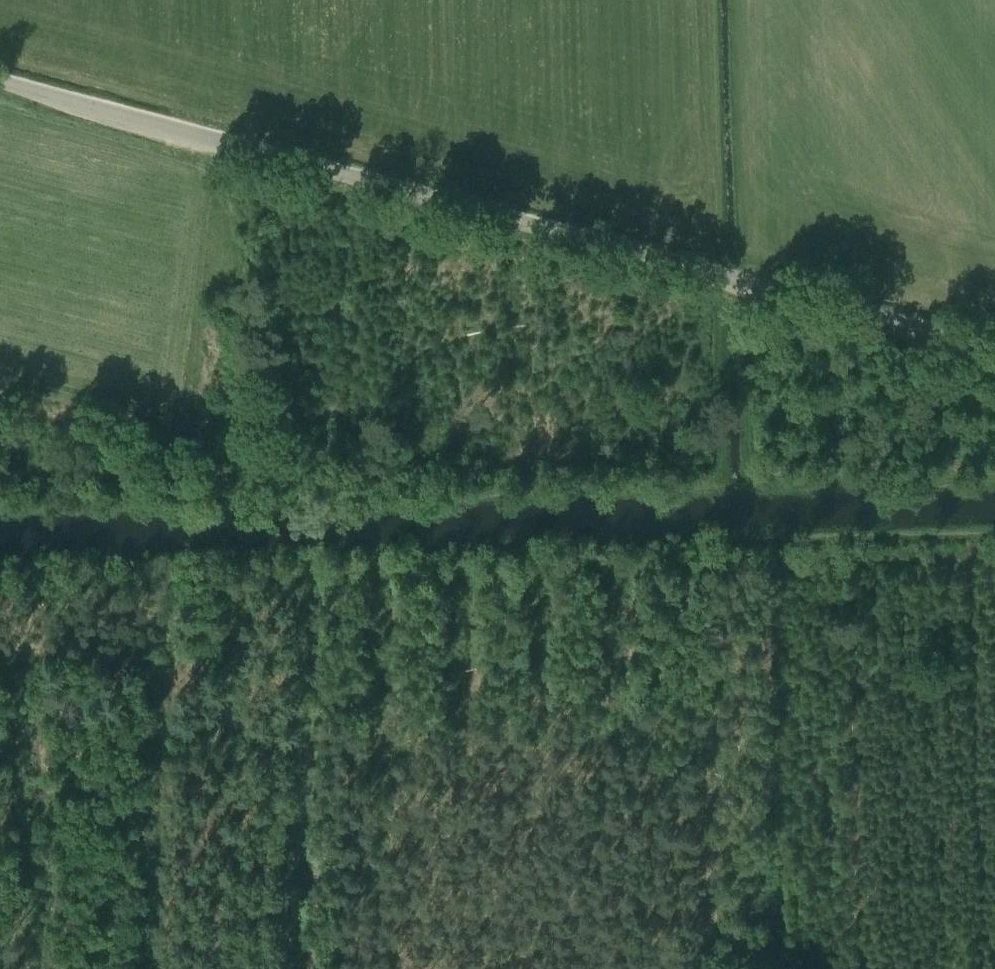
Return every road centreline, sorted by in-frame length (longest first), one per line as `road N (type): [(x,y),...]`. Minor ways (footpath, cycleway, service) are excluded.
road 1 (unclassified): [(994,334),(0,76)]

